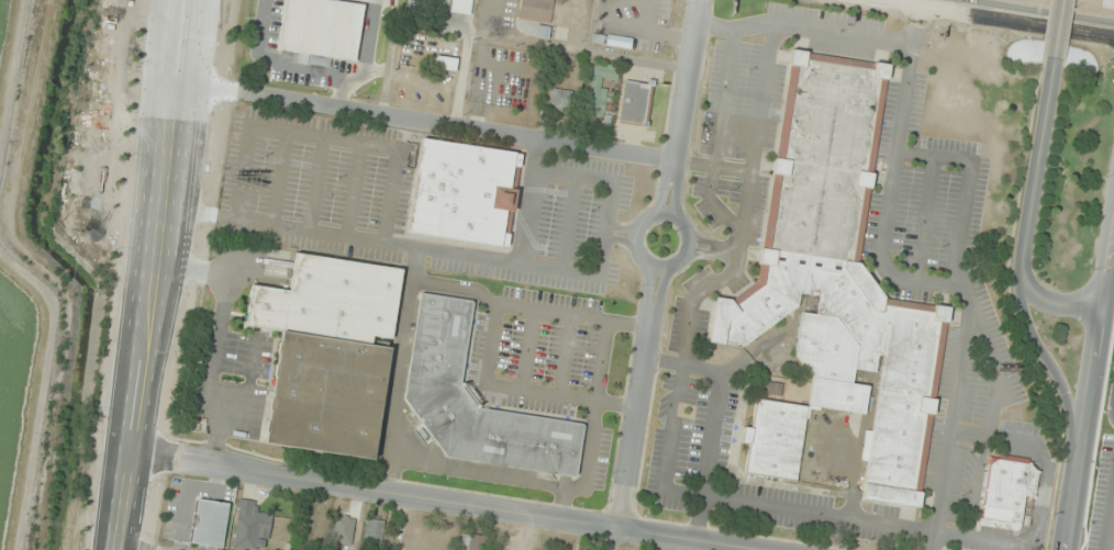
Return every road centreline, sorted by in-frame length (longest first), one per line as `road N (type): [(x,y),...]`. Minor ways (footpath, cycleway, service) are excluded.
road 1 (residential): [(754,549),(104,449)]
road 2 (secondary): [(118,549),(186,0)]
road 3 (residential): [(673,160),(176,87)]
road 4 (tertiary): [(1113,219),(1062,549)]
road 5 (tertiary): [(1052,60),(1021,273),(1045,300),(1100,311)]
road 6 (residential): [(650,306),(619,531)]
road 7 (tertiary): [(1021,273),(1027,319),(1066,394),(1072,485)]
road 8 (secondary): [(918,0),(1113,31)]
road 9 (residential): [(696,0),(672,169)]
road 10 (residential): [(673,215),(653,214),(637,226),(636,250),(647,262),(672,265),(686,252),(689,236),(673,215)]

